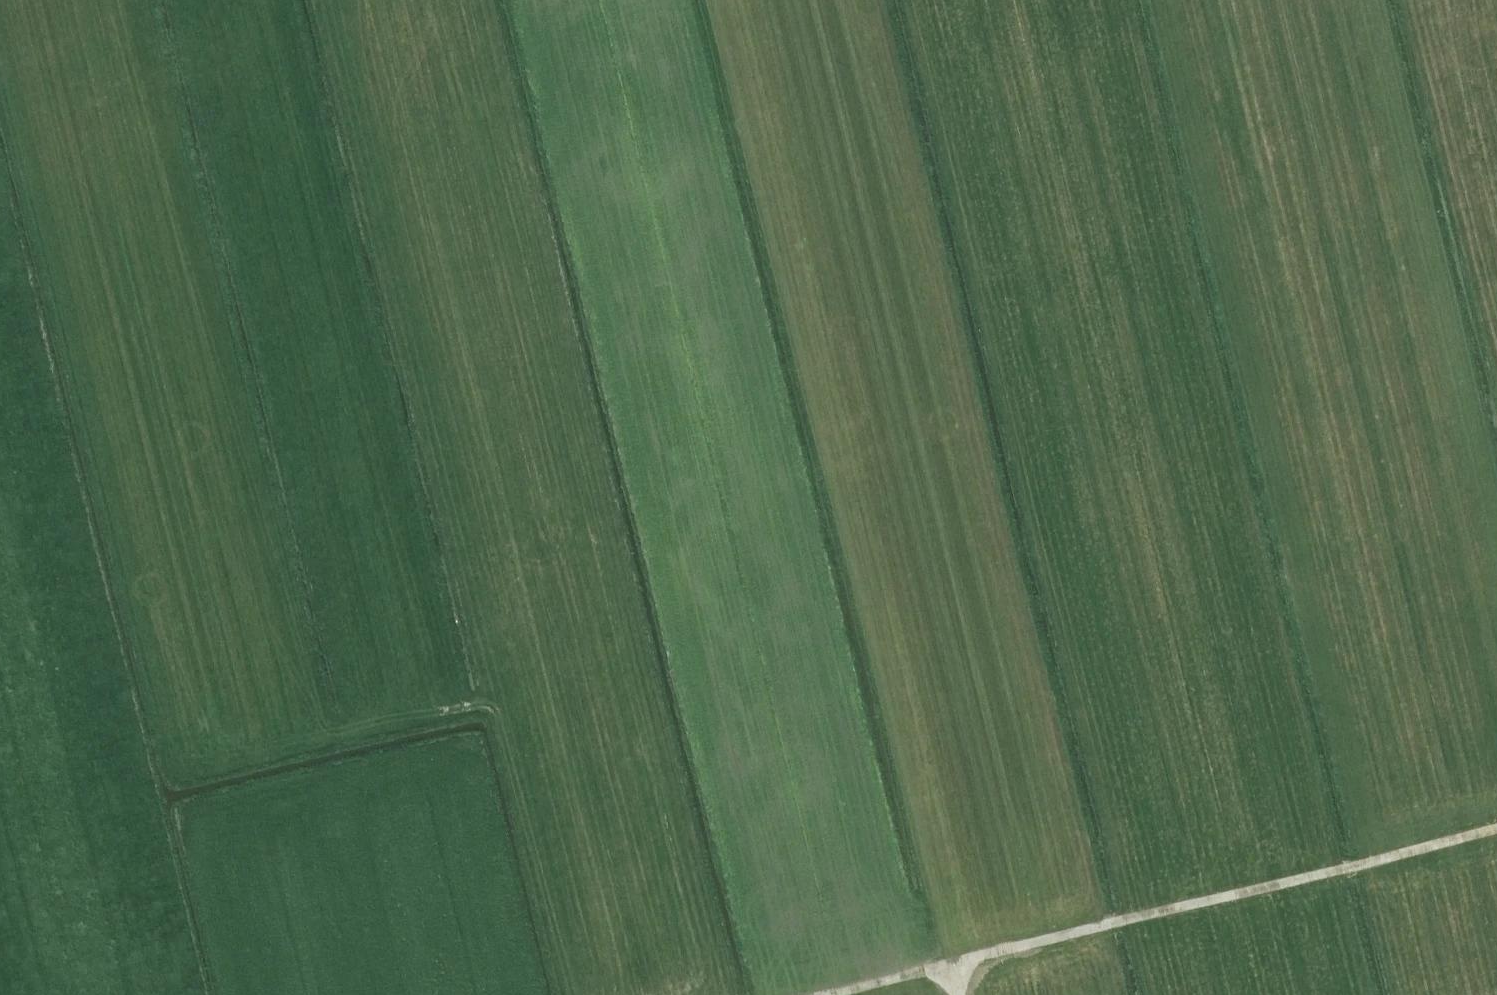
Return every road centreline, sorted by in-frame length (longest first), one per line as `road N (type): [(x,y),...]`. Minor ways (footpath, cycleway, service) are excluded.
road 1 (track): [(952,964),(1496,827)]
road 2 (track): [(827,994),(952,964)]

